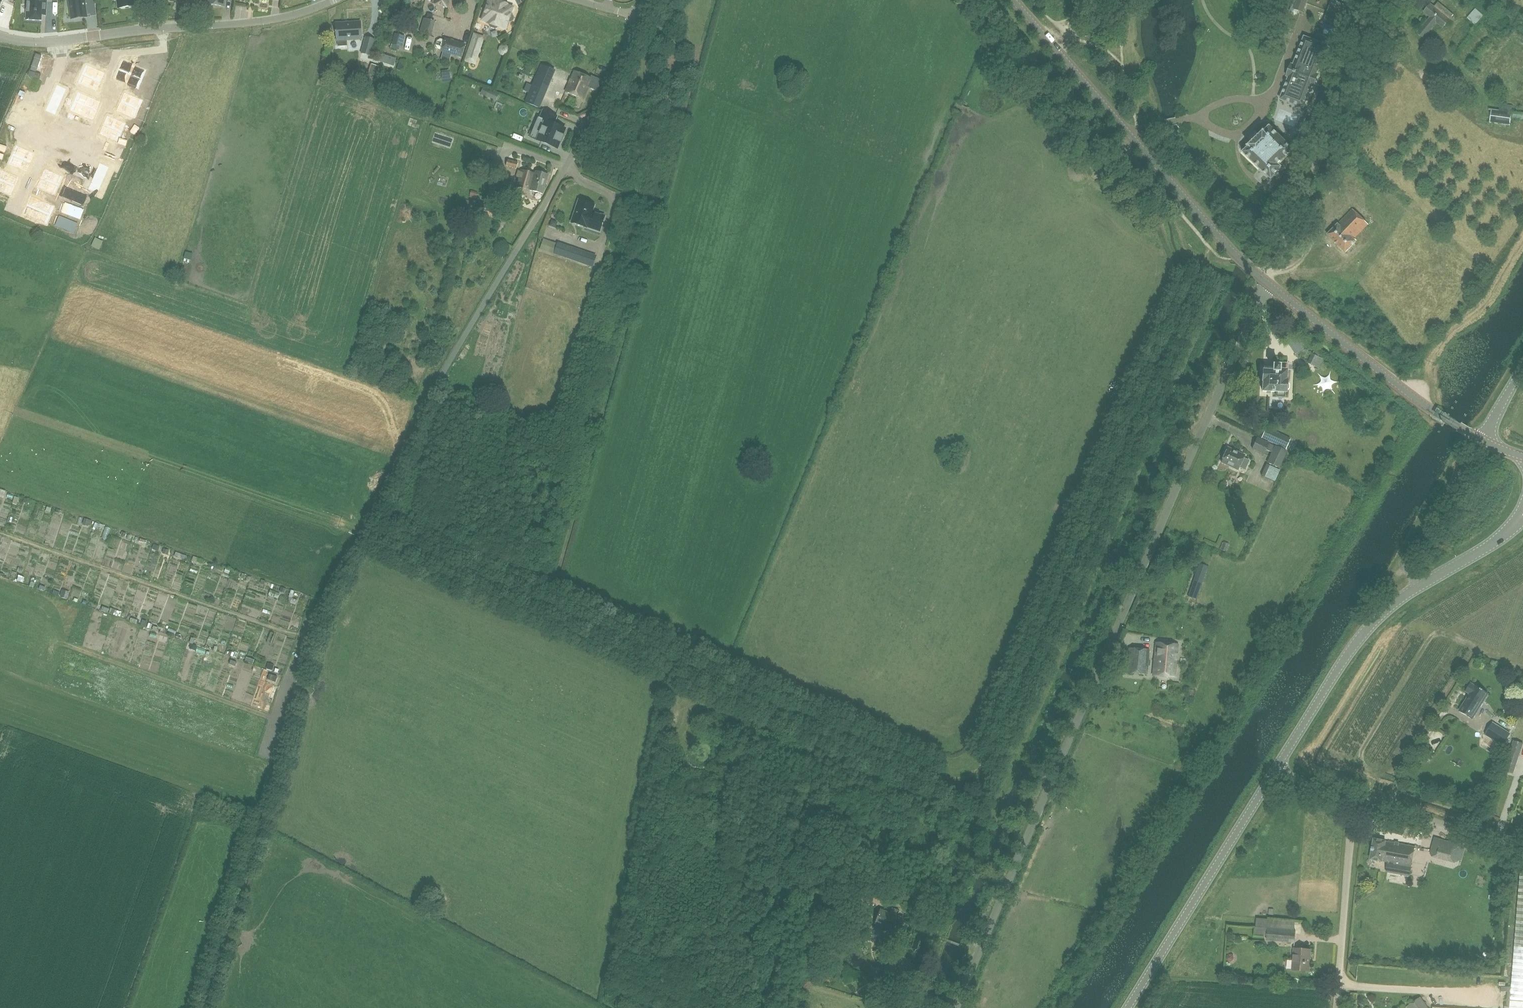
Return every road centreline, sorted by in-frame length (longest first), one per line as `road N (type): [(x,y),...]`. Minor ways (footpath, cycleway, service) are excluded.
road 1 (unclassified): [(201,1007),(317,610),(455,347),(603,94)]
road 2 (unclassified): [(955,1007),(1262,277)]
road 3 (track): [(778,709),(933,777),(959,783),(976,777),(1211,249)]
road 4 (track): [(363,528),(778,709)]
road 5 (tertiary): [(1262,277),(1204,222),(1013,0)]
road 6 (tertiary): [(1276,769),(1375,620),(1520,518)]
road 7 (residential): [(0,36),(51,42),(243,22),(334,0)]
road 8 (track): [(709,1007),(778,709)]
road 9 (tertiary): [(1128,1007),(1276,769)]
road 10 (tertiary): [(1483,441),(1436,414),(1262,277)]
road 11 (unclassified): [(1336,1007),(1358,807)]
road 12 (unclassified): [(1358,807),(1376,802),(1522,851)]

